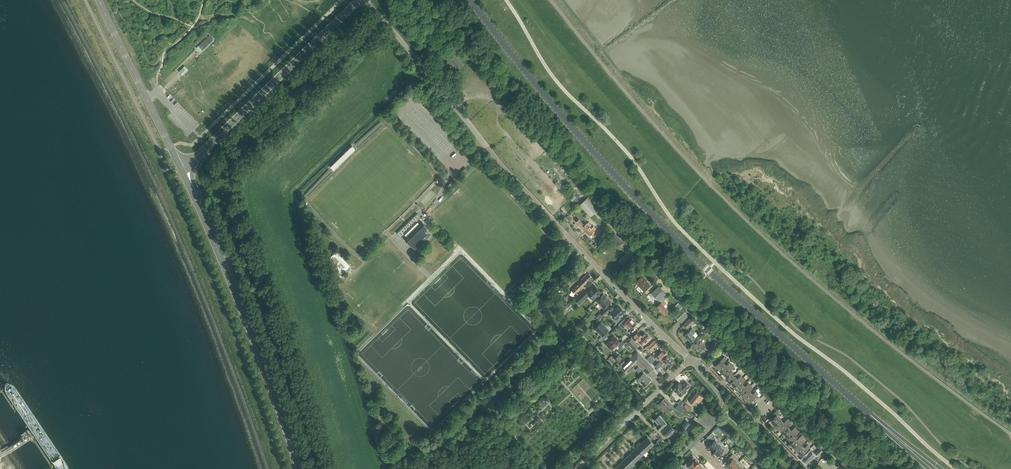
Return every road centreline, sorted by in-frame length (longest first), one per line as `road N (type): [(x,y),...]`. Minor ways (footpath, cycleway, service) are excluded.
road 1 (secondary): [(472,0),(584,139),(699,260),(876,421)]
road 2 (unclassified): [(690,360),(506,170),(364,0)]
road 3 (secondary): [(300,468),(182,170)]
road 4 (secondary): [(182,170),(359,0)]
road 5 (tertiary): [(182,170),(99,0)]
road 6 (residential): [(576,468),(690,360)]
road 7 (residential): [(804,468),(690,360)]

